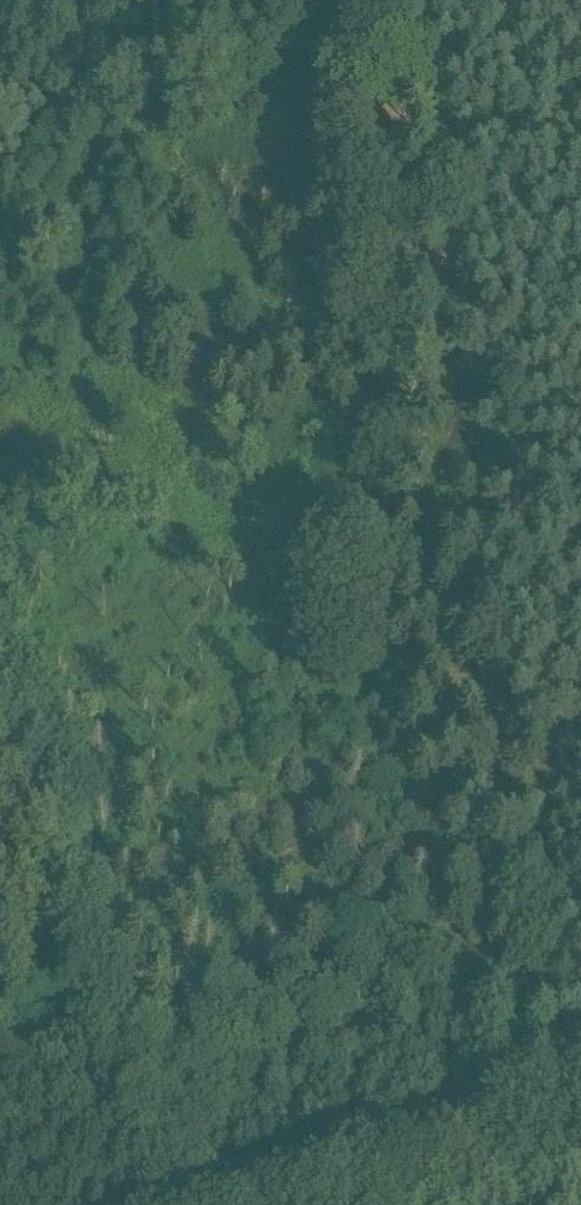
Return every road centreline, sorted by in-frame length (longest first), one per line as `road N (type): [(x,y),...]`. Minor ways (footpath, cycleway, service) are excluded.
road 1 (unclassified): [(580,1151),(409,1204)]

